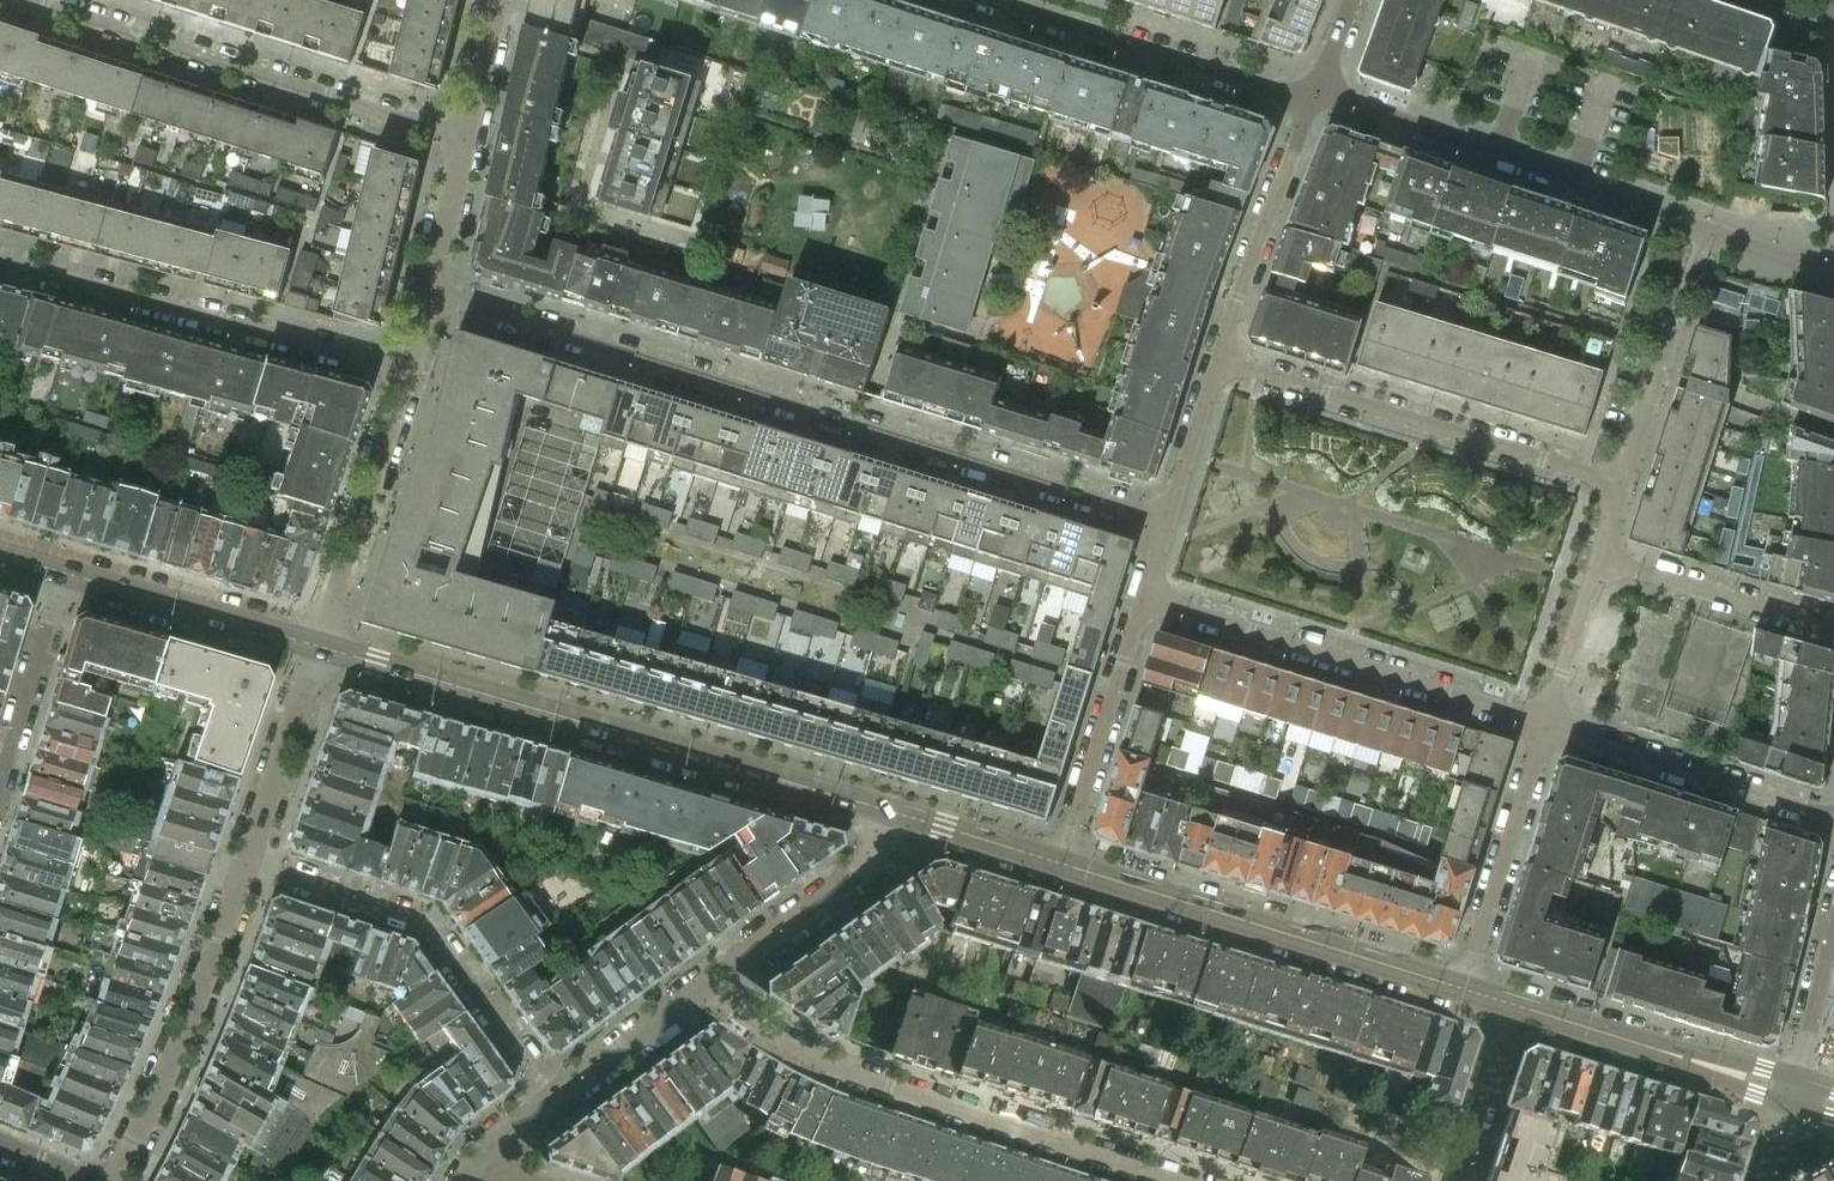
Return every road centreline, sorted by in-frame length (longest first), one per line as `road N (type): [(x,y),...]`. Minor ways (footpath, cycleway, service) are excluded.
road 1 (residential): [(1169,520),(432,293)]
road 2 (tertiary): [(321,646),(901,814)]
road 3 (residential): [(1202,1180),(824,1057),(714,980)]
road 4 (residential): [(27,0),(465,137)]
road 5 (tertiary): [(1059,863),(1465,989)]
road 6 (residential): [(409,371),(0,258)]
road 7 (residential): [(1217,358),(1622,483)]
road 8 (residential): [(1548,722),(1149,593)]
road 9 (residential): [(556,1097),(420,918),(247,859)]
road 10 (residential): [(117,1180),(247,859)]
road 11 (residential): [(992,0),(1271,90),(1314,95)]
road 12 (residential): [(1833,815),(1548,722)]
road 13 (residential): [(321,646),(409,371)]
road 14 (residential): [(1314,95),(1585,183)]
road 15 (residential): [(1059,863),(1149,593)]
road 16 (residential): [(1217,358),(1314,95)]
road 17 (residential): [(1548,722),(1465,989)]
road 18 (tertiary): [(60,572),(321,646)]
road 19 (residential): [(714,980),(854,878),(901,814)]
road 20 (residential): [(1602,560),(1833,628)]
road 21 (residential): [(247,859),(321,646)]
road 22 (residential): [(0,763),(60,572)]
road 23 (residential): [(556,1097),(714,980)]
road 24 (residential): [(1515,1005),(1457,1180)]
road 25 (tertiary): [(1515,1005),(1679,1058)]
road 26 (residential): [(1602,560),(1548,722)]
road 27 (residential): [(1169,520),(1217,358)]
road 28 (tertiary): [(901,814),(1059,863)]
road 29 (residential): [(1833,913),(1795,1073)]
road 30 (residential): [(1670,329),(1622,483)]
road 31 (residential): [(432,293),(465,137)]
road 32 (residential): [(465,137),(498,0)]

